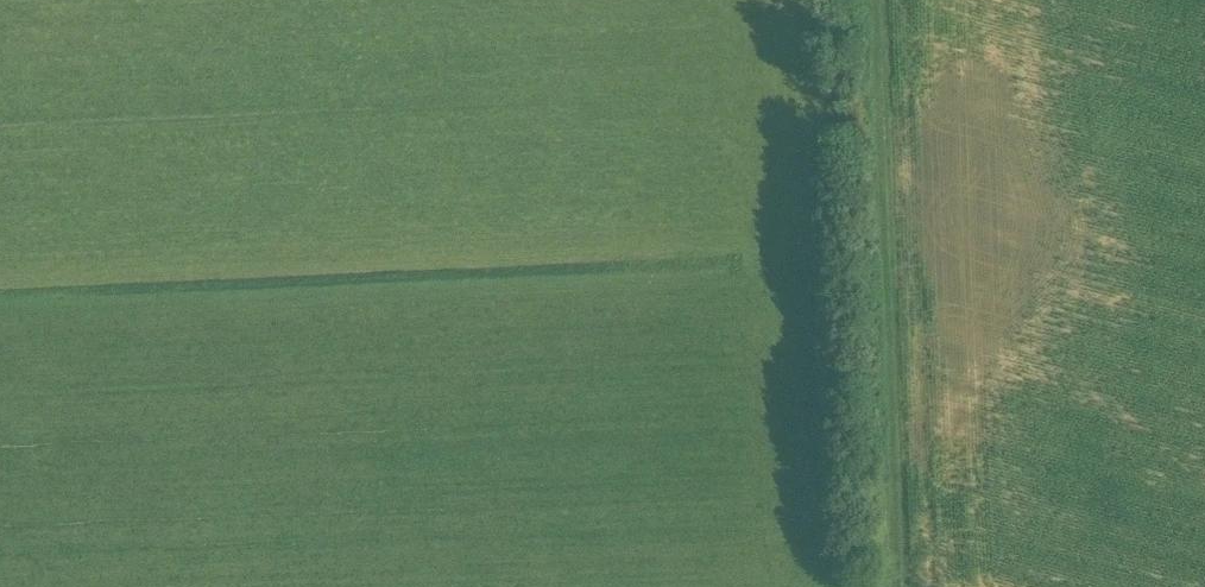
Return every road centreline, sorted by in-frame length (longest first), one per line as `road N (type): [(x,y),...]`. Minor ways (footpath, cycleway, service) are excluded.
road 1 (track): [(894,586),(878,0)]

